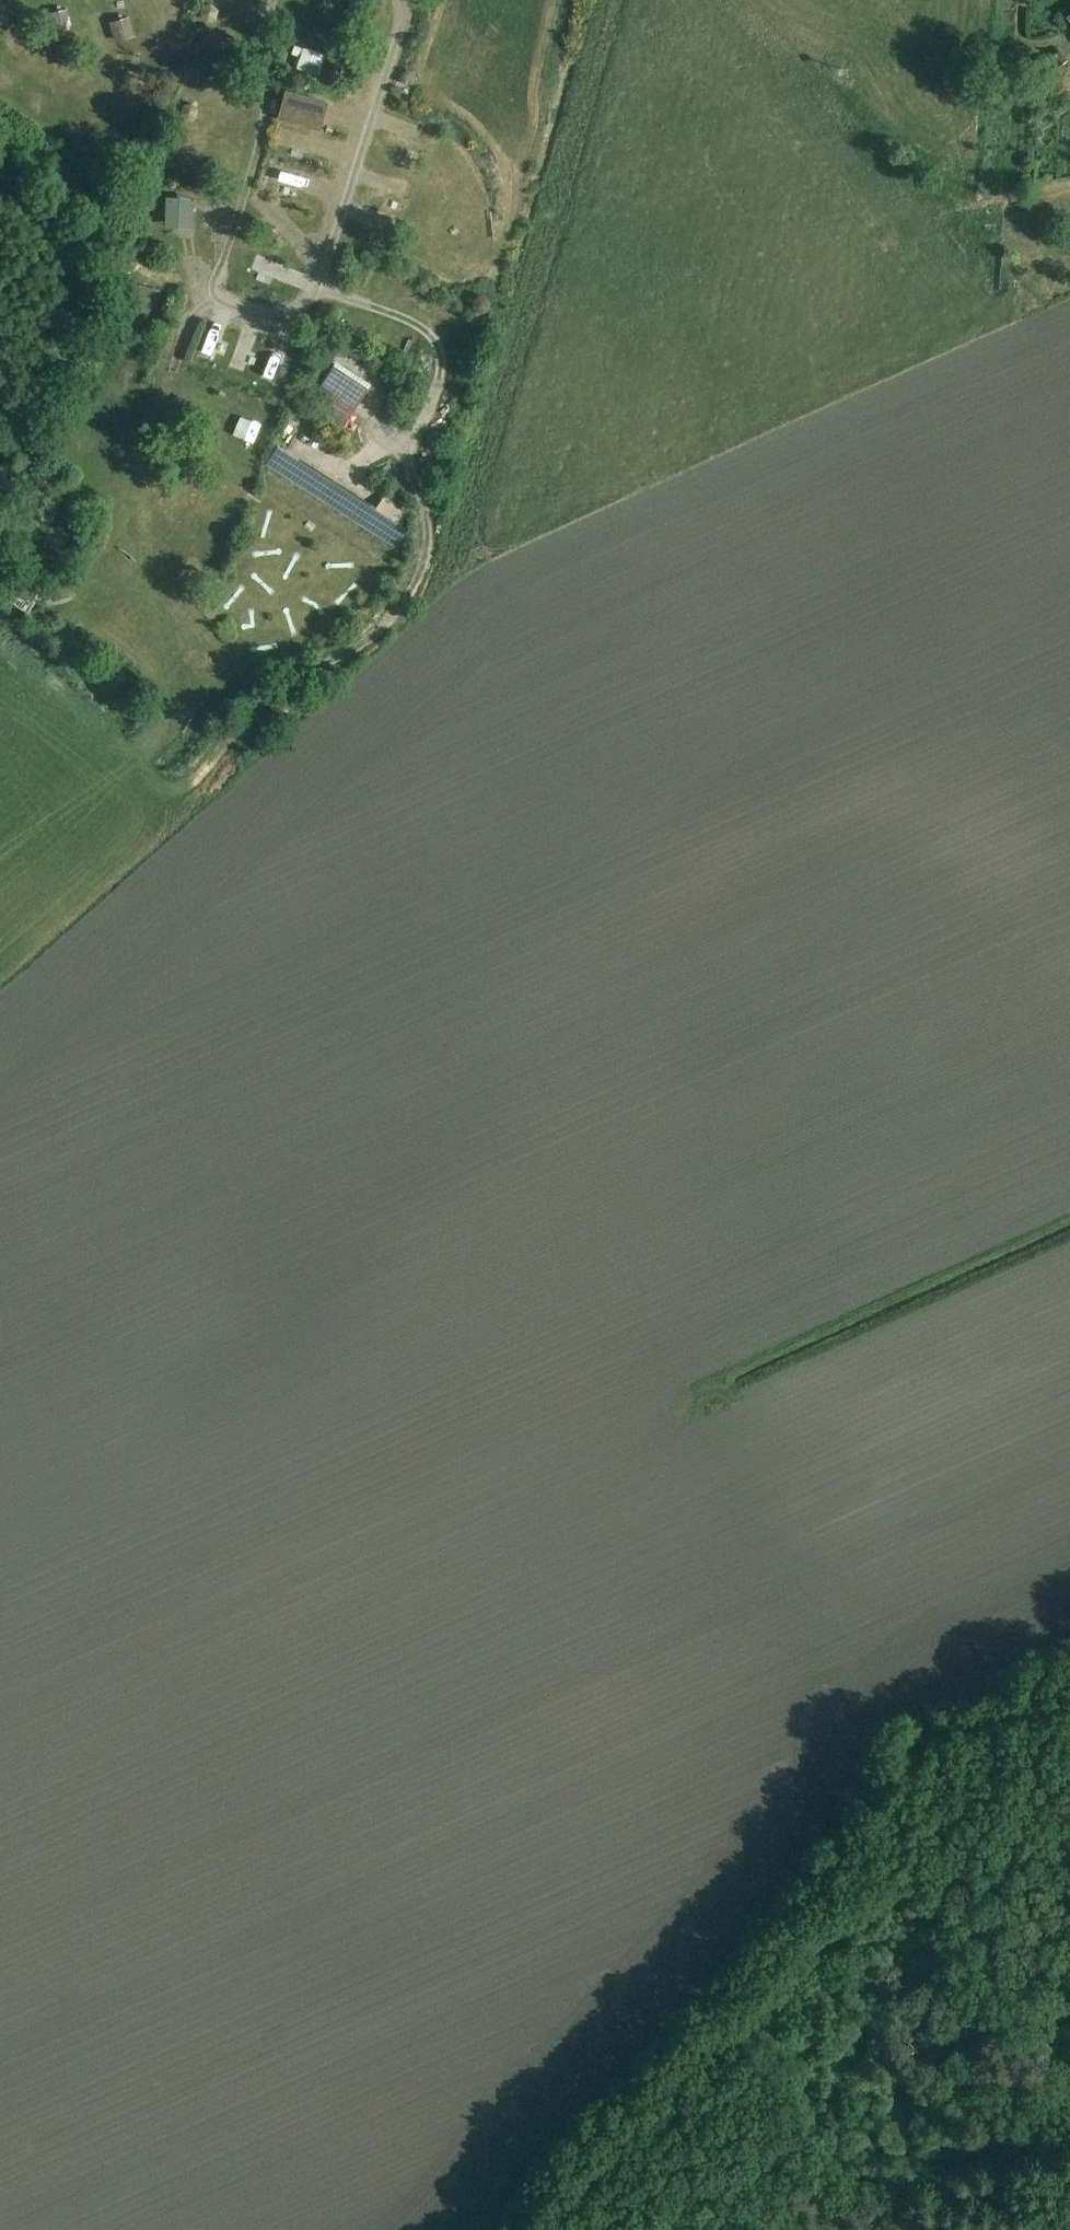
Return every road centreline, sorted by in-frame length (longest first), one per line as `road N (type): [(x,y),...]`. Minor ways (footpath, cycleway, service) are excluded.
road 1 (track): [(401,0),(404,23),(319,287),(302,314),(280,323),(220,304),(195,312),(172,376)]
road 2 (track): [(319,287),(434,335),(440,383),(412,468),(429,524)]
road 3 (track): [(220,304),(212,289),(267,89),(270,0)]

